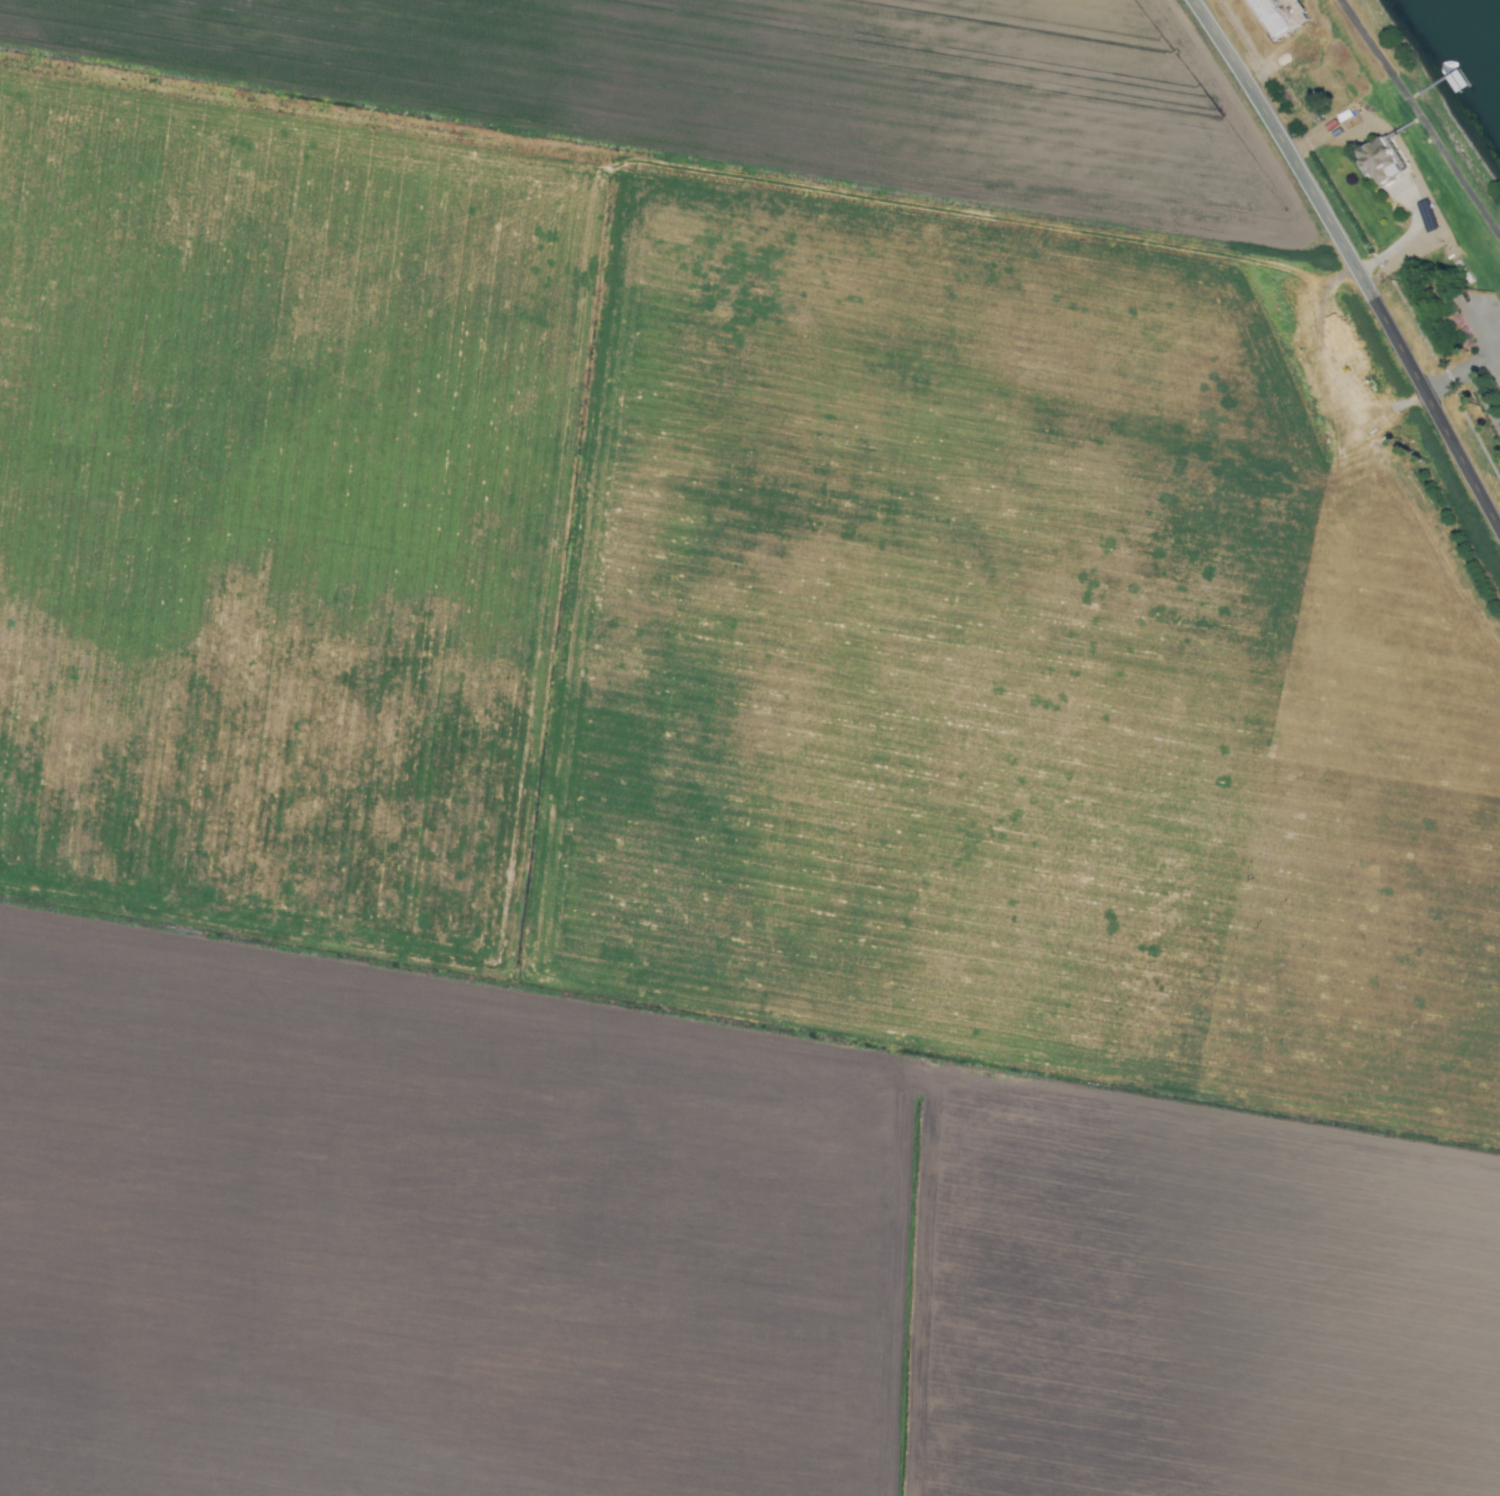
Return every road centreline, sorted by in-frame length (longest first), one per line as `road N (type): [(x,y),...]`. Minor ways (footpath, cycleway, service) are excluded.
road 1 (tertiary): [(1193,0),(1327,214),(1499,532)]

